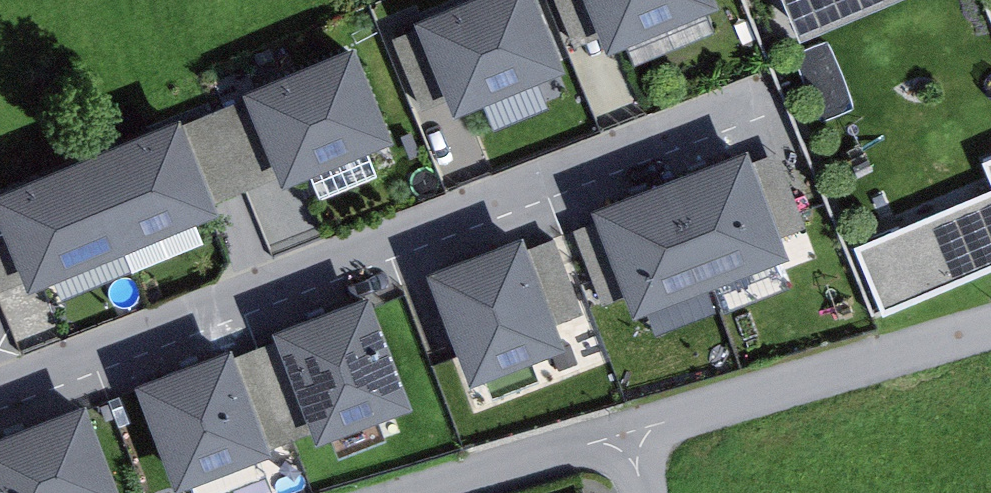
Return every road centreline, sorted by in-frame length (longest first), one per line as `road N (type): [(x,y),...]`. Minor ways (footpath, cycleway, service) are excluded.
road 1 (residential): [(629,435),(990,331)]
road 2 (residential): [(437,492),(629,435)]

